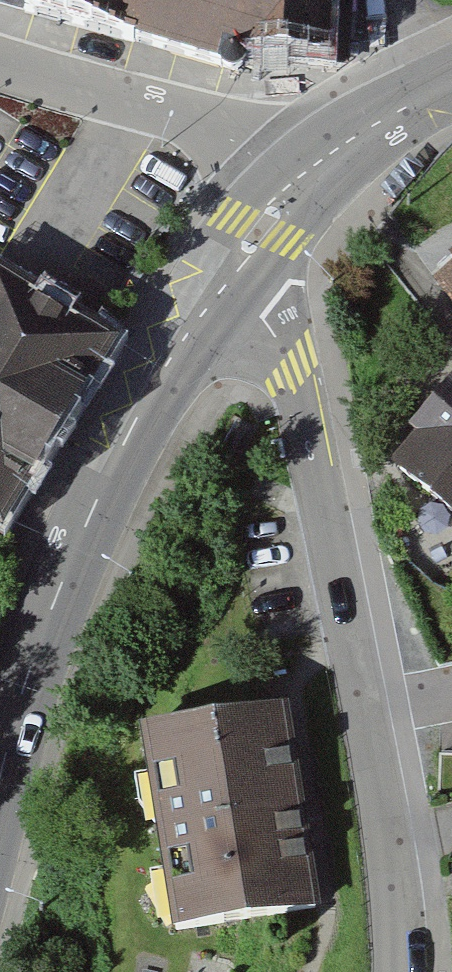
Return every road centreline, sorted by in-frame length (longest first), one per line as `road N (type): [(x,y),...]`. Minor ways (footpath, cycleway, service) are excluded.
road 1 (residential): [(401,971),(392,839),(293,373),(261,316),(220,290)]
road 2 (tertiary): [(220,290),(179,345),(91,514),(27,678),(0,781)]
road 3 (residential): [(299,176),(259,144),(204,119),(0,63)]
road 4 (tertiary): [(451,85),(299,176)]
road 5 (tertiary): [(299,176),(220,290)]

